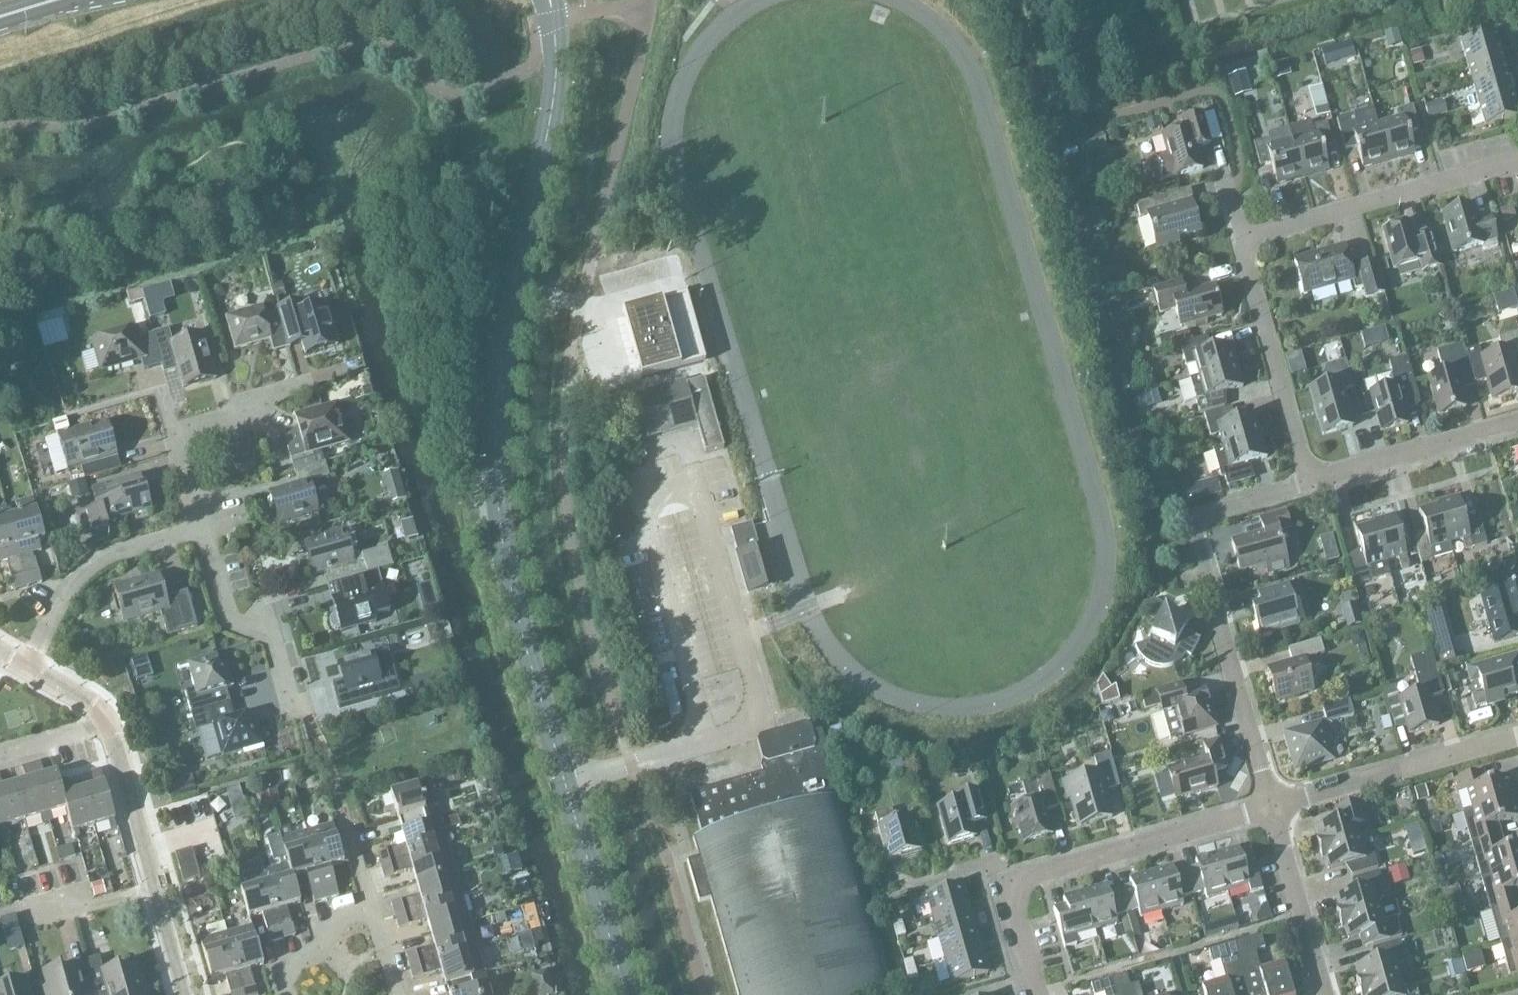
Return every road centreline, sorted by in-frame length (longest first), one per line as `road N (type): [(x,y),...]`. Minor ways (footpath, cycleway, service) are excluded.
road 1 (tertiary): [(628,994),(522,652),(498,496),(499,377),(555,93),(550,0)]
road 2 (residential): [(1269,805),(1195,521),(1202,511),(1311,478)]
road 3 (residential): [(105,718),(186,994)]
road 4 (residential): [(1243,238),(1517,160)]
road 5 (residential): [(1005,883),(1269,805)]
road 6 (residential): [(1269,805),(1517,734)]
road 7 (residential): [(1311,478),(1243,238)]
road 8 (residential): [(25,663),(71,584),(98,558),(200,527)]
road 9 (residential): [(1311,478),(1517,421)]
road 10 (residential): [(293,703),(274,645),(227,620),(200,527)]
road 11 (residential): [(1324,994),(1269,805)]
road 12 (residential): [(285,994),(290,968),(321,947),(334,922),(373,907)]

